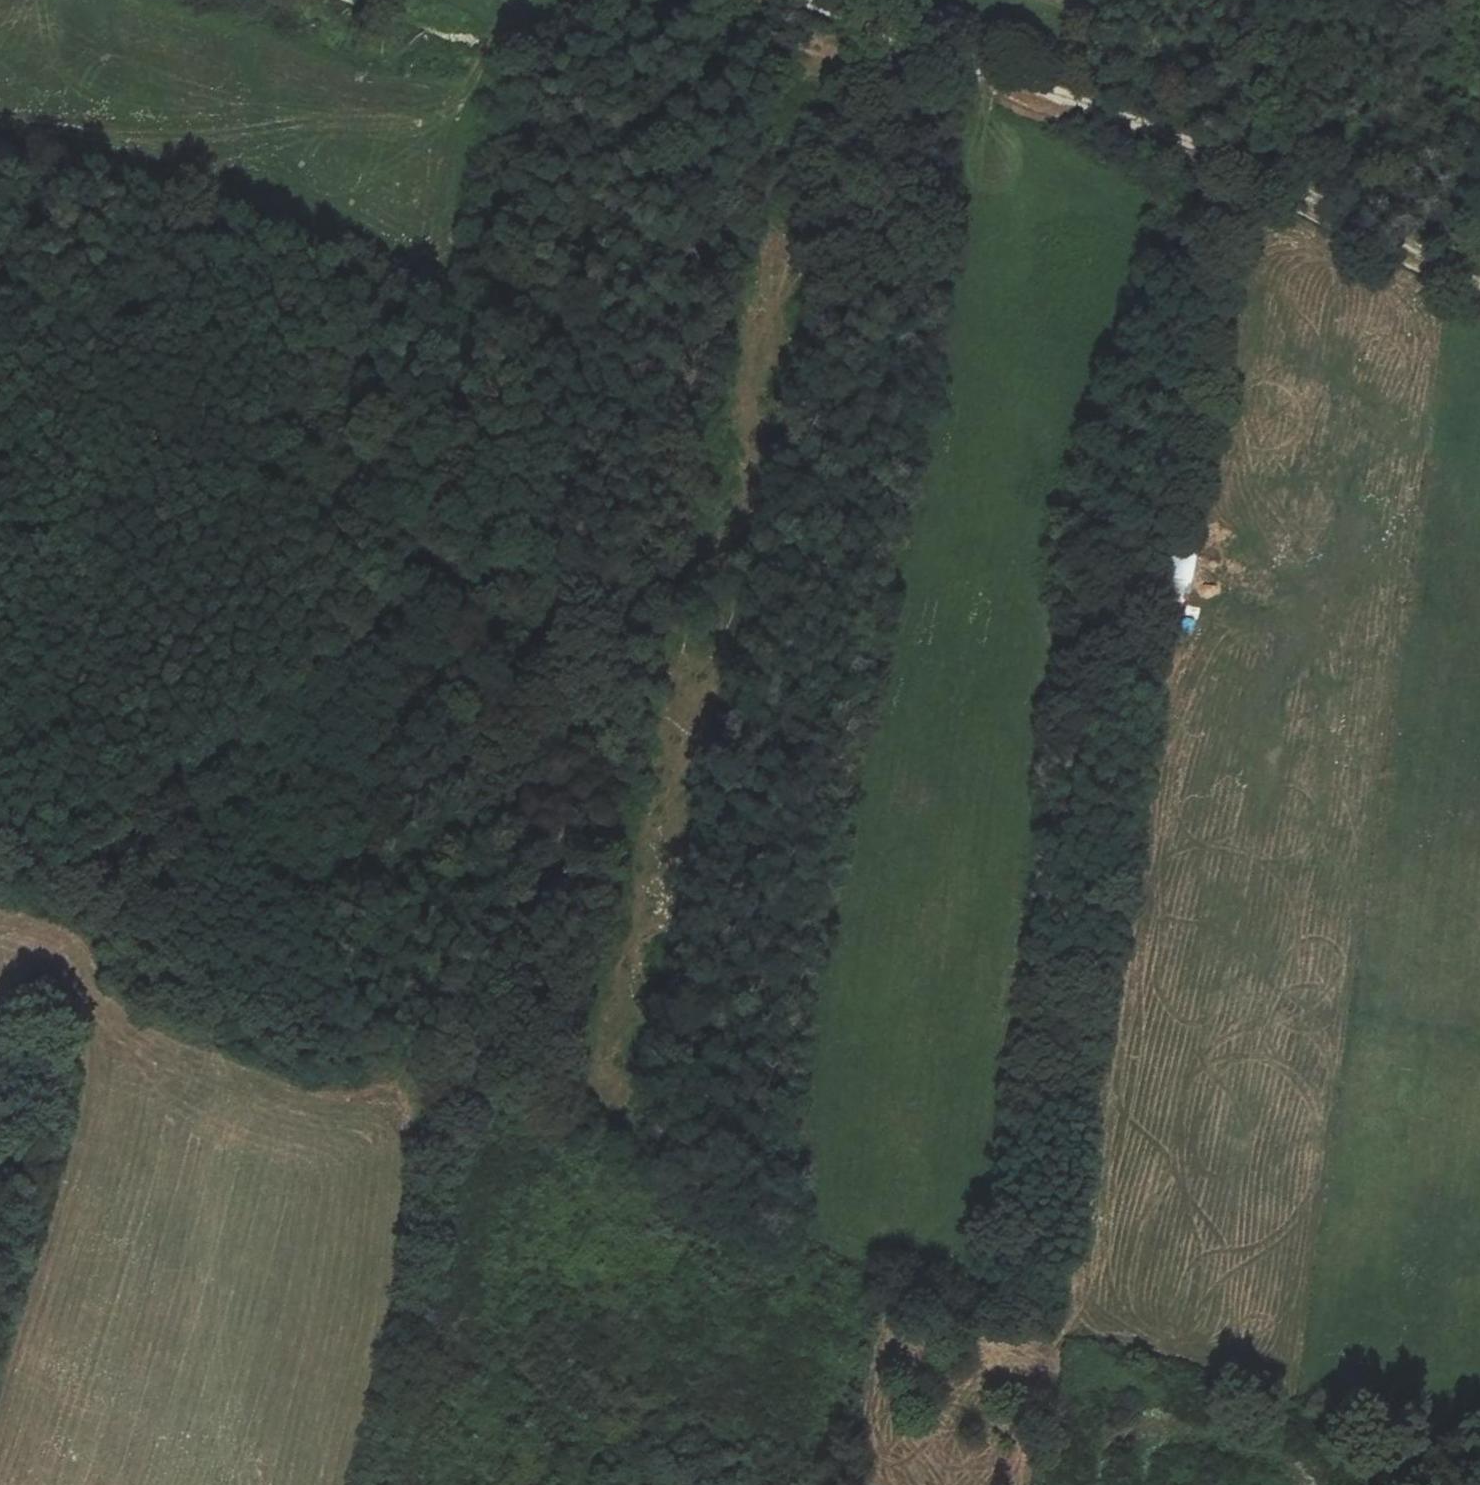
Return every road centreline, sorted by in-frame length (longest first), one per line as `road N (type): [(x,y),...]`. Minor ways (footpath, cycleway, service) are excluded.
road 1 (track): [(801,0),(1174,134),(1479,287)]
road 2 (track): [(0,117),(391,120),(444,107),(475,85)]
road 3 (track): [(0,928),(72,950),(149,1034)]

